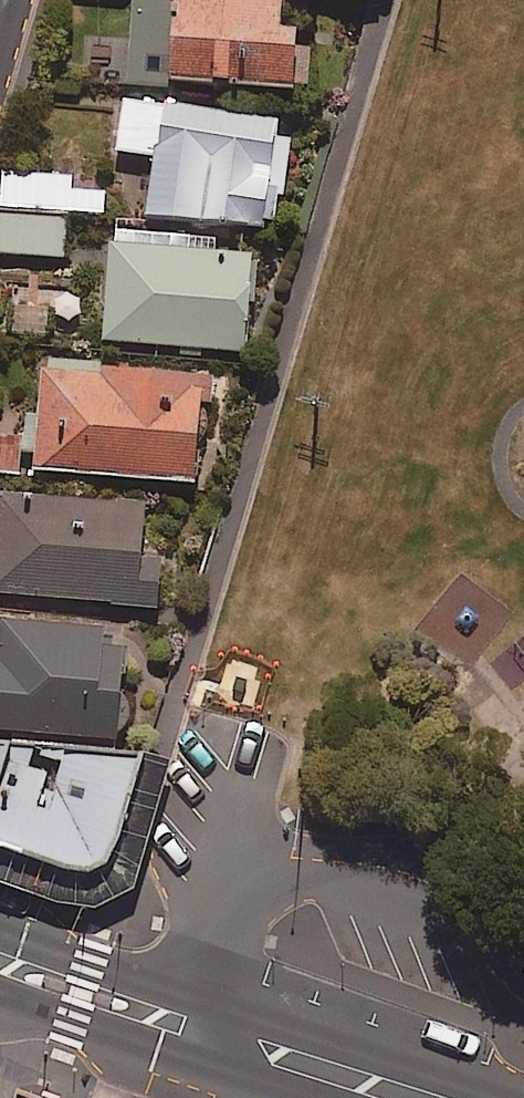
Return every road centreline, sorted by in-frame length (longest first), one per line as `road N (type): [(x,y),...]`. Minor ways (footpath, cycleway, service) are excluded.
road 1 (tertiary): [(0,925),(523,1097)]
road 2 (tertiary): [(241,1097),(0,1007)]

